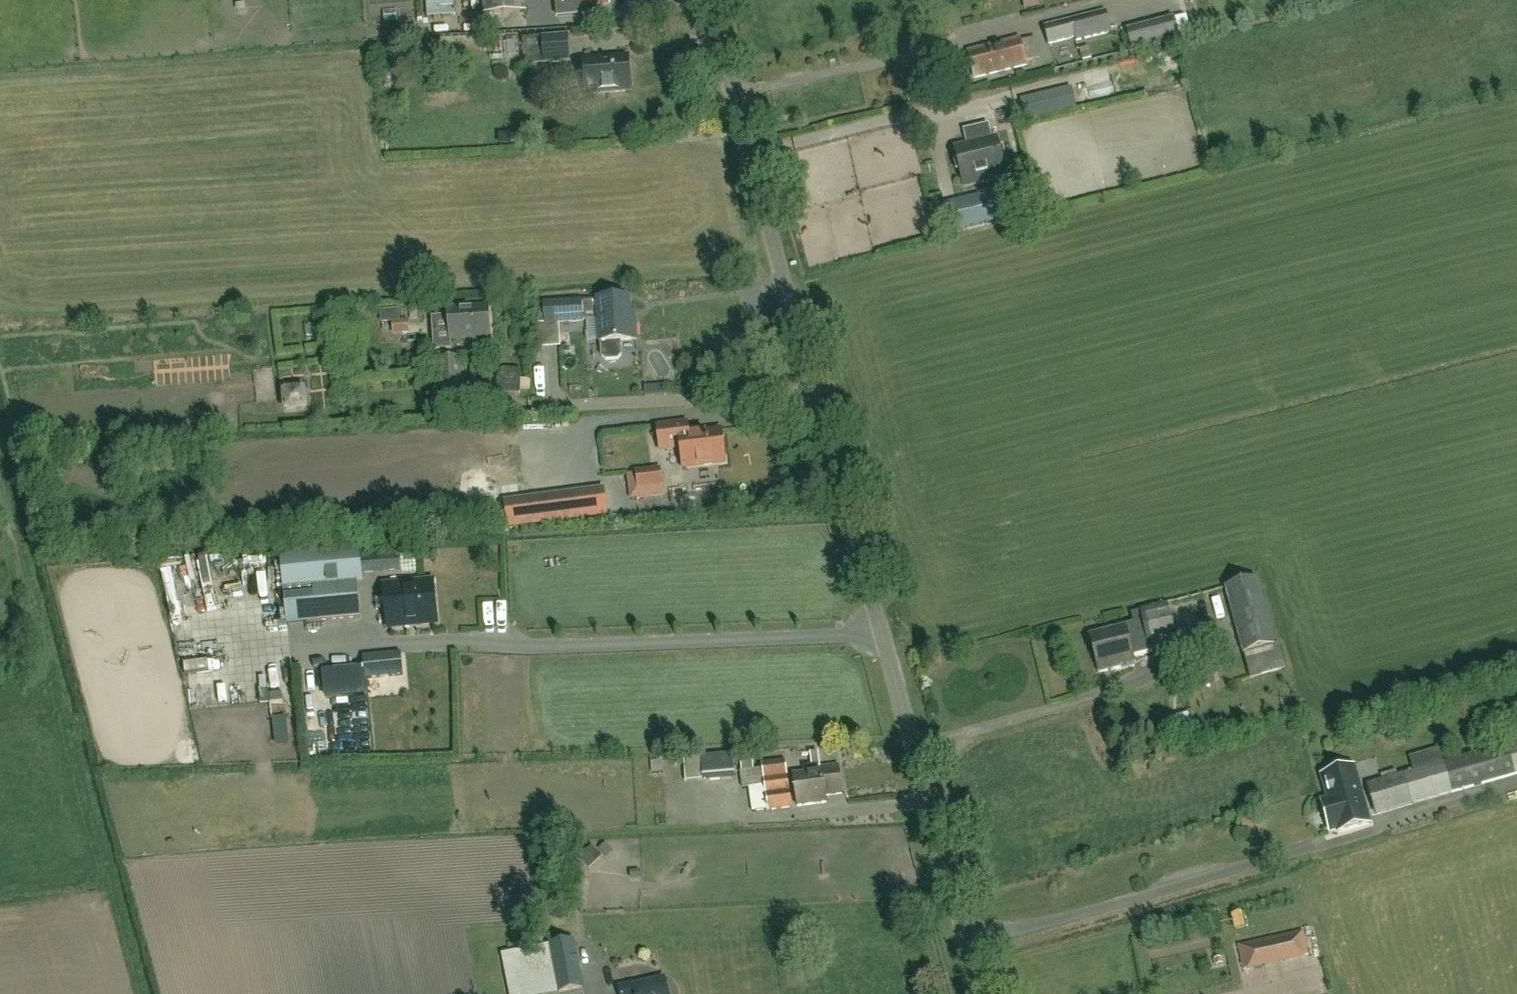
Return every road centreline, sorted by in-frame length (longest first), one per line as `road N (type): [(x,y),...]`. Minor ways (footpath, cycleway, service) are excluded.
road 1 (unclassified): [(981,993),(707,0)]

